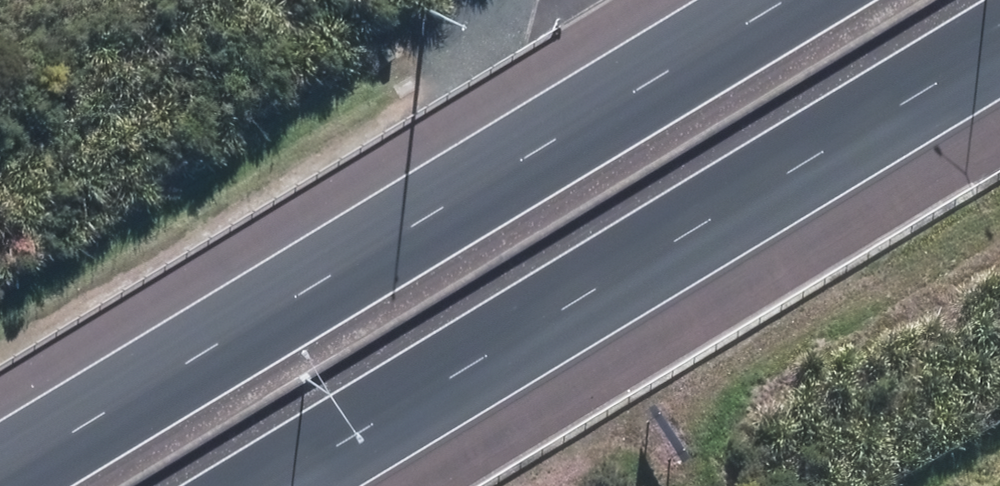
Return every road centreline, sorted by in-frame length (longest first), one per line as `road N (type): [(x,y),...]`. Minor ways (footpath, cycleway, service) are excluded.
road 1 (motorway): [(999,38),(268,485)]
road 2 (motorway): [(0,442),(727,0)]

